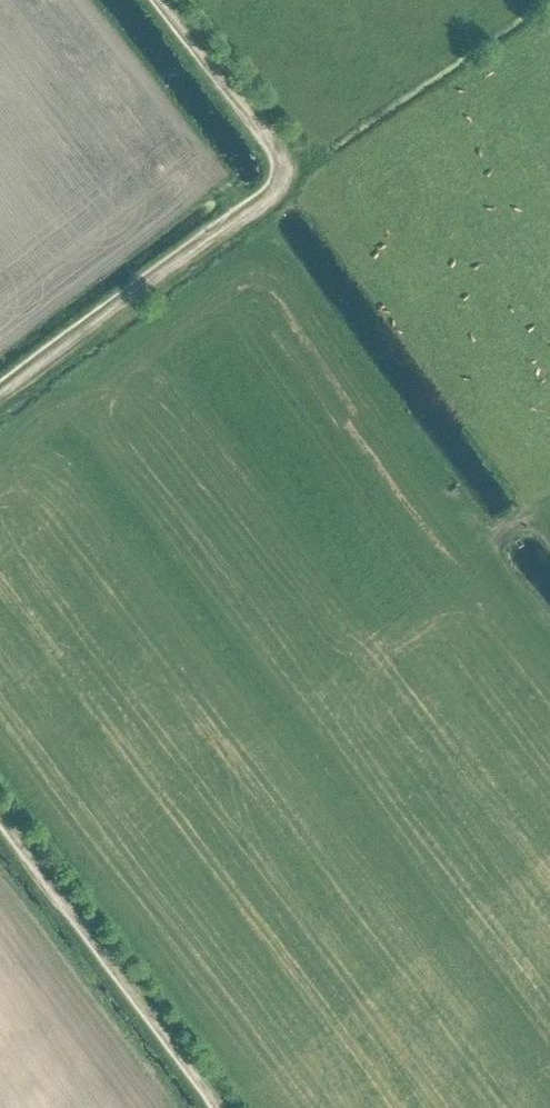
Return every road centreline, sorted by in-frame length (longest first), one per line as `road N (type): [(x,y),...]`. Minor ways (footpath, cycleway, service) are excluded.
road 1 (track): [(164,0),(275,138),(282,174),(273,192),(0,392)]
road 2 (track): [(0,807),(227,1107)]

